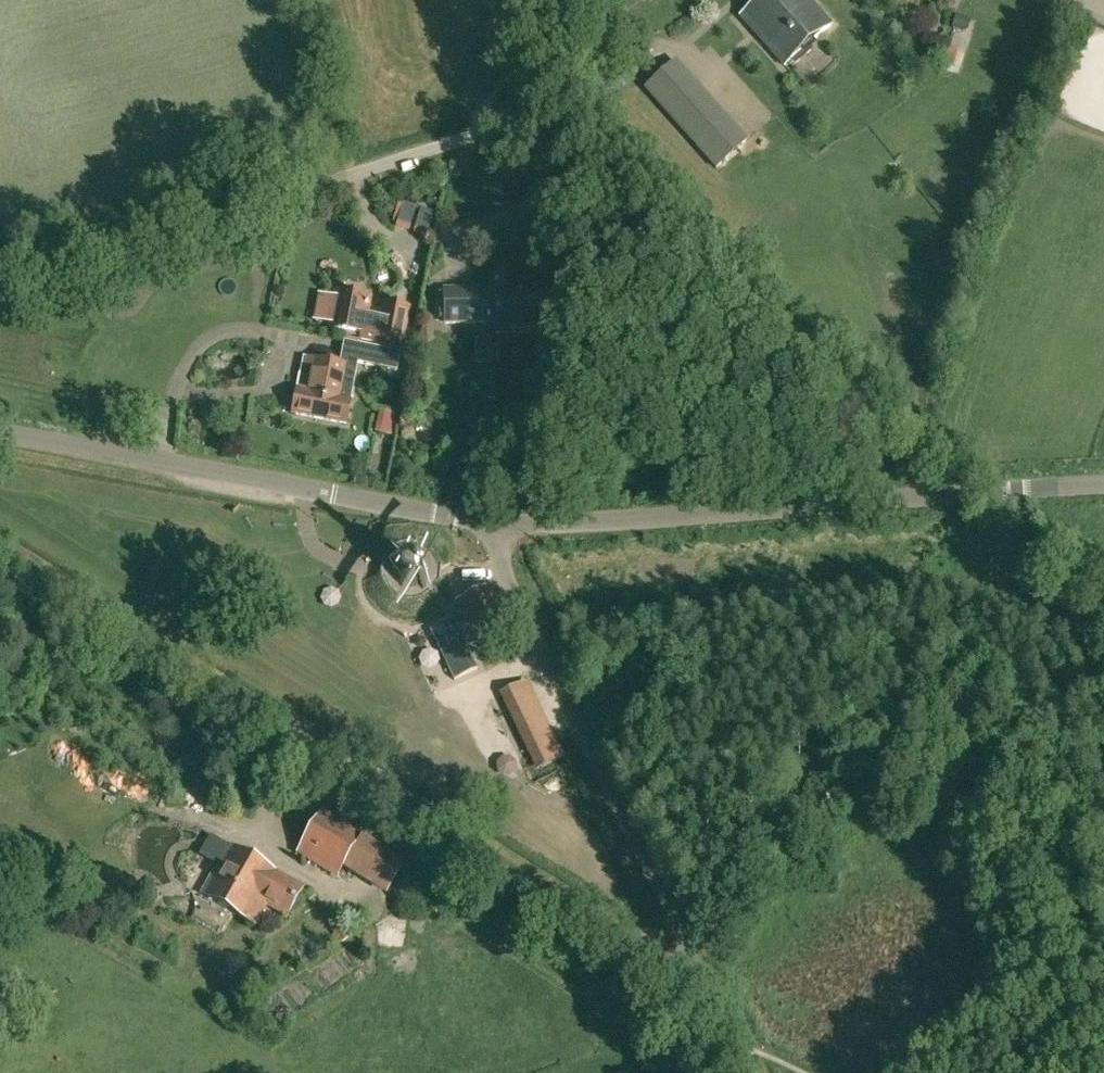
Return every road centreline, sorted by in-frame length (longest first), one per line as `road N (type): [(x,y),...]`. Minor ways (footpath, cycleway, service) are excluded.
road 1 (unclassified): [(714,994),(0,556)]
road 2 (unclassified): [(0,284),(507,109),(520,91),(507,0)]
road 3 (unclassified): [(498,526),(1103,486)]
road 4 (unclassified): [(714,994),(502,567),(498,526)]
road 5 (unclassified): [(498,526),(0,431)]

